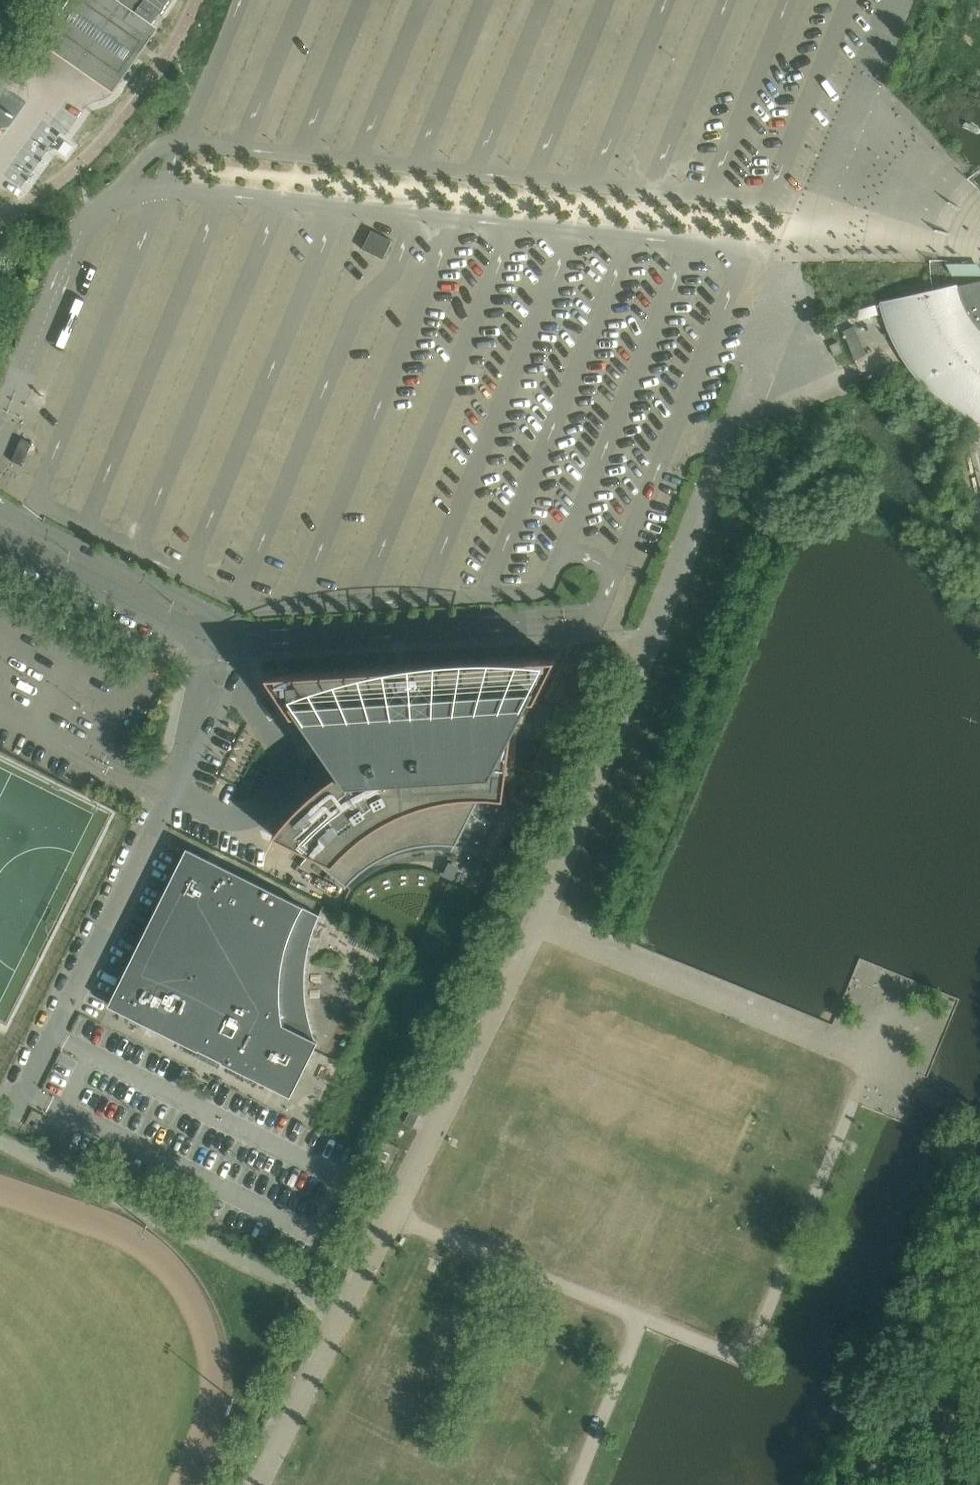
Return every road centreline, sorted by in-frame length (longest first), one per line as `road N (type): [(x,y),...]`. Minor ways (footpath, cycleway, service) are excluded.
road 1 (unclassified): [(0,1105),(16,1113),(176,793),(232,637)]
road 2 (unclassified): [(232,637),(593,620)]
road 3 (unclassified): [(0,514),(232,637)]

